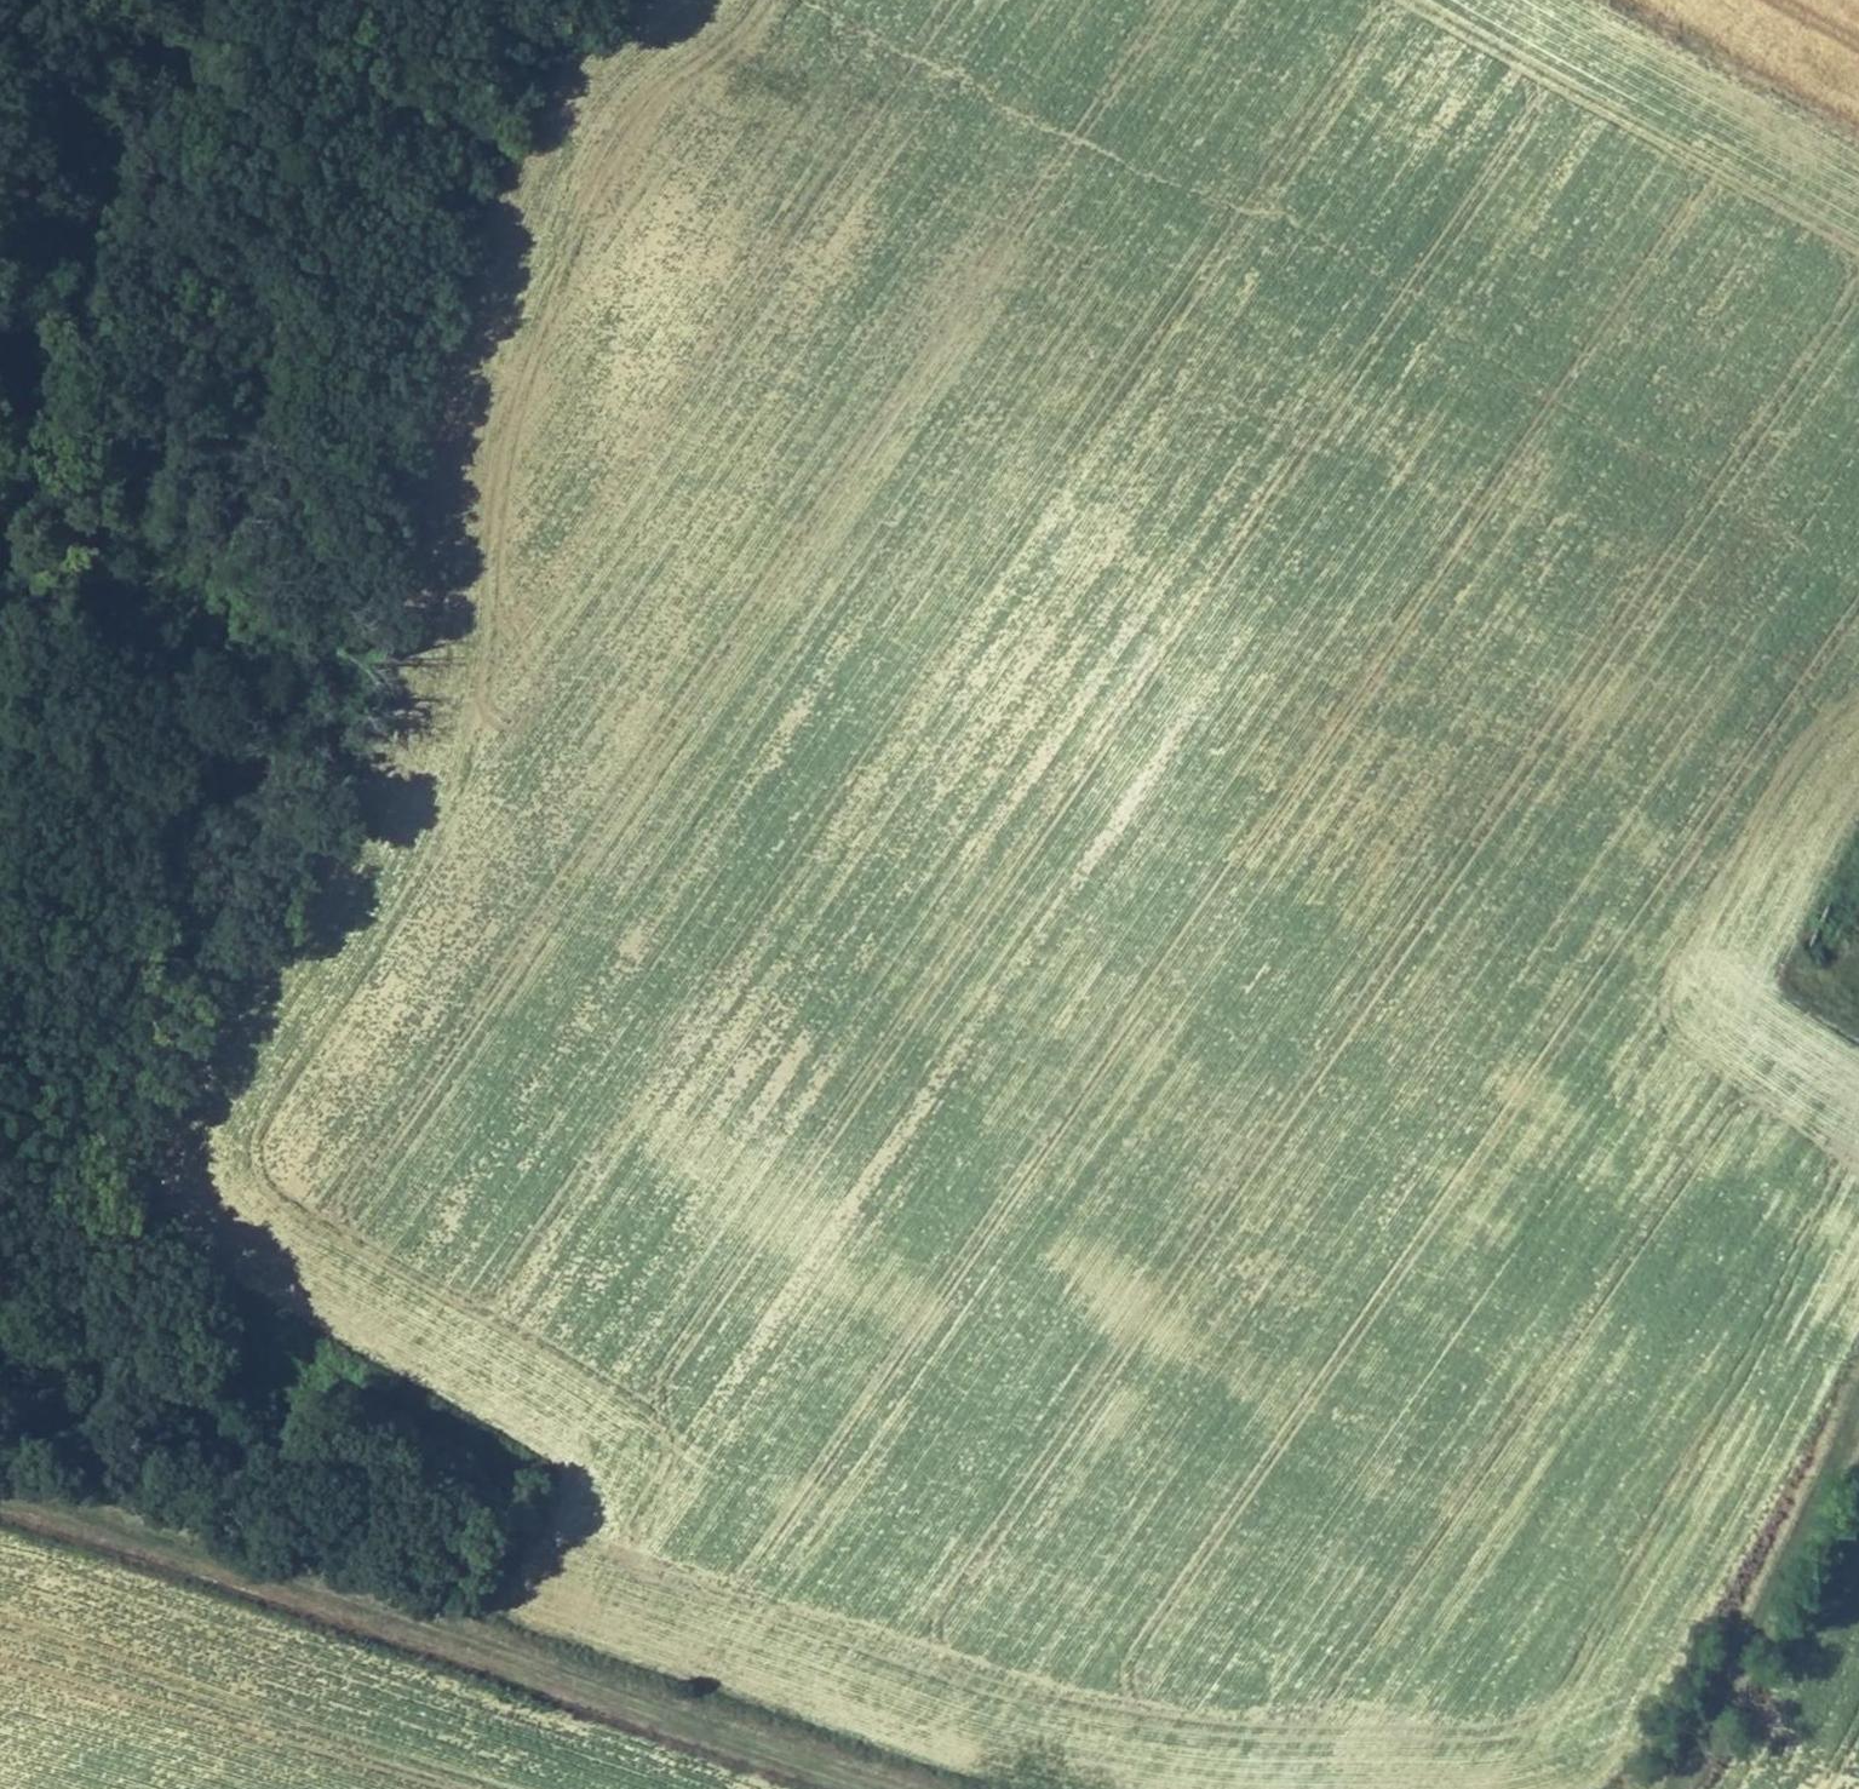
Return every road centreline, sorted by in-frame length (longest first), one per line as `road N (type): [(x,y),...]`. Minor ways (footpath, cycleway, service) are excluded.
road 1 (track): [(914,1788),(798,1758),(0,1477)]
road 2 (track): [(1858,1400),(1673,1778),(1660,1788)]

